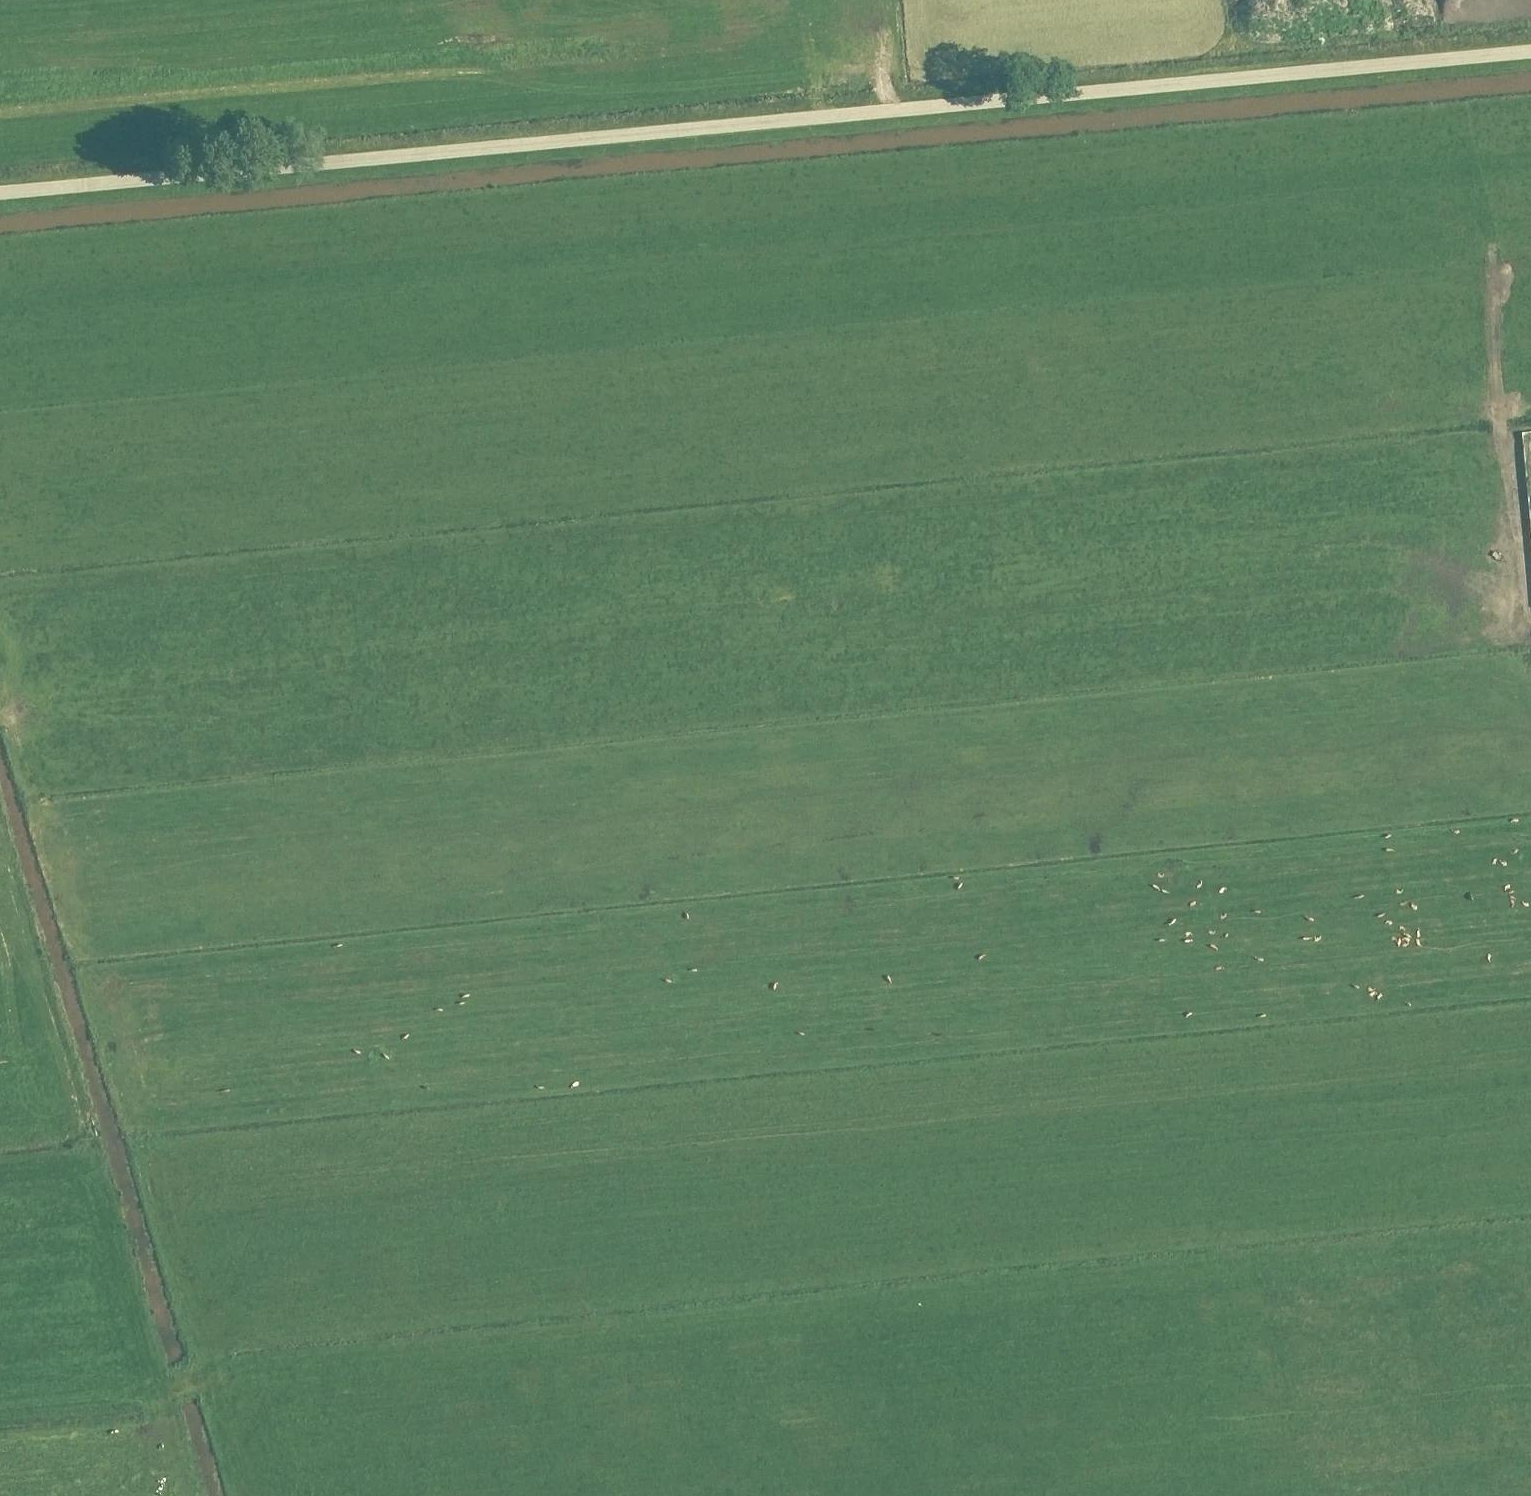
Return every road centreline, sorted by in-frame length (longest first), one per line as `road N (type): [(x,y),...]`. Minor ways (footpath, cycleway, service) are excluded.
road 1 (unclassified): [(0,192),(1530,51)]

